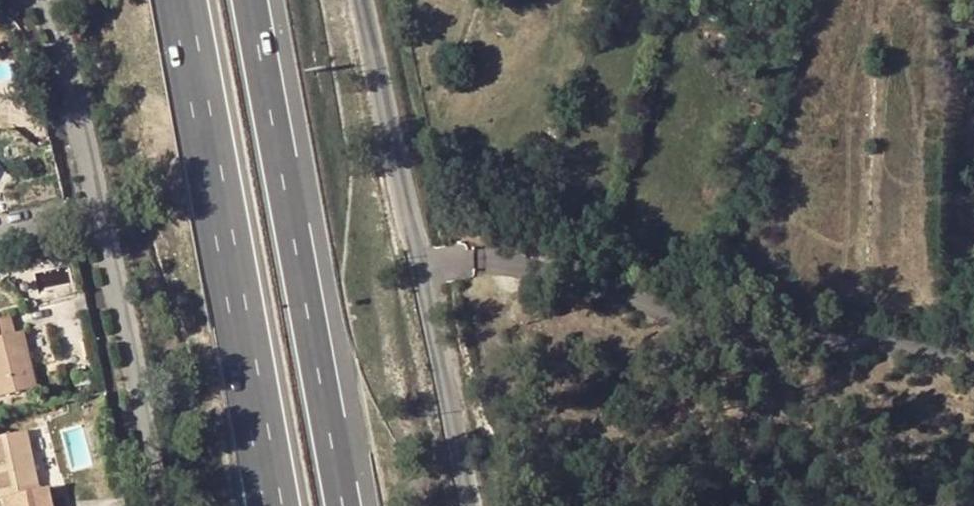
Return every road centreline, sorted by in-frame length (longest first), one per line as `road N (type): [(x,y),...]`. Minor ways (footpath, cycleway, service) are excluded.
road 1 (unclassified): [(41,0),(126,352),(153,505)]
road 2 (residential): [(472,505),(365,0)]
road 3 (motorway): [(350,505),(252,0)]
road 4 (motorway): [(180,0),(276,505)]

